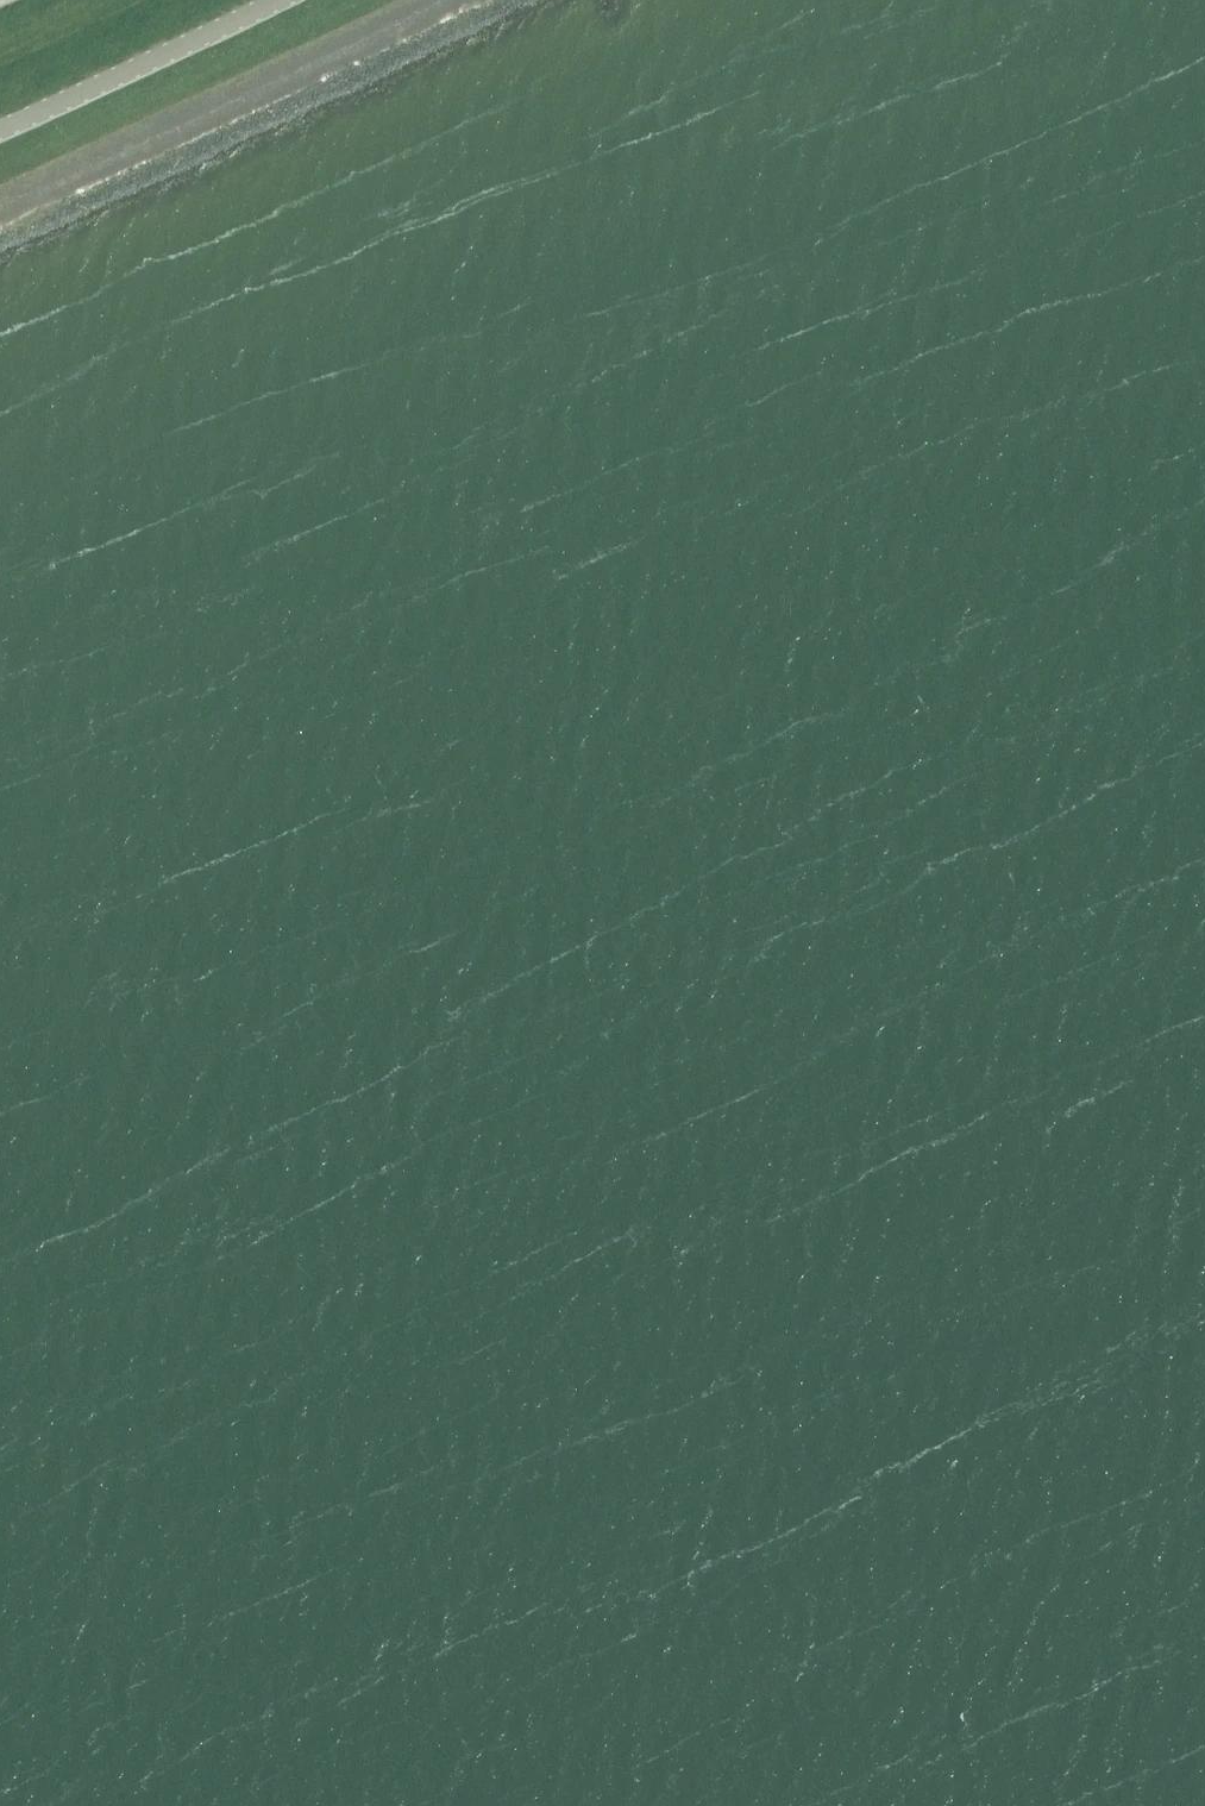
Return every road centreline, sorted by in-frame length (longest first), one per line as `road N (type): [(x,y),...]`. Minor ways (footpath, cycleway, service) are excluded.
road 1 (tertiary): [(0,128),(276,0)]

